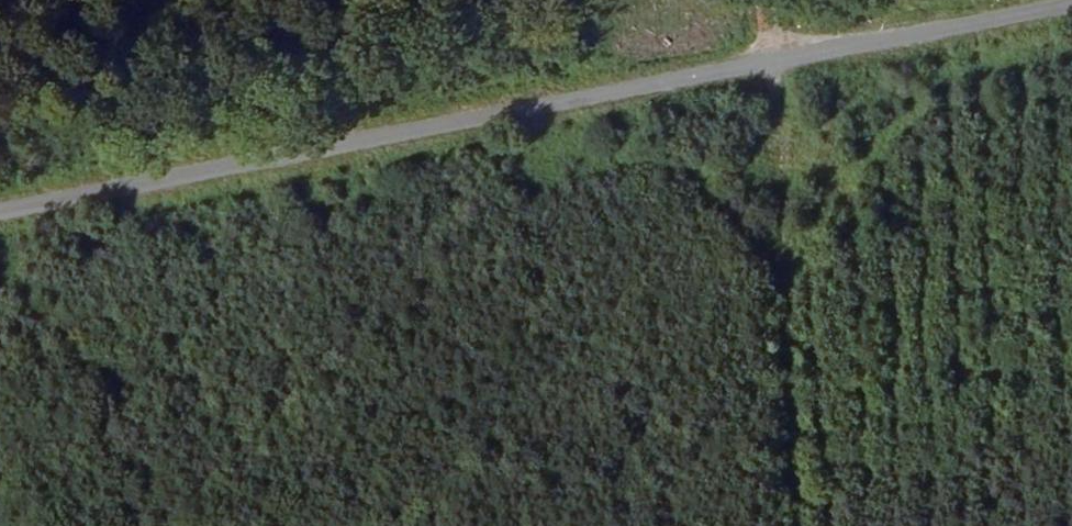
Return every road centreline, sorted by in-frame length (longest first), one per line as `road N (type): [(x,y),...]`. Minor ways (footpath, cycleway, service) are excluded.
road 1 (unclassified): [(1071,3),(0,211)]

